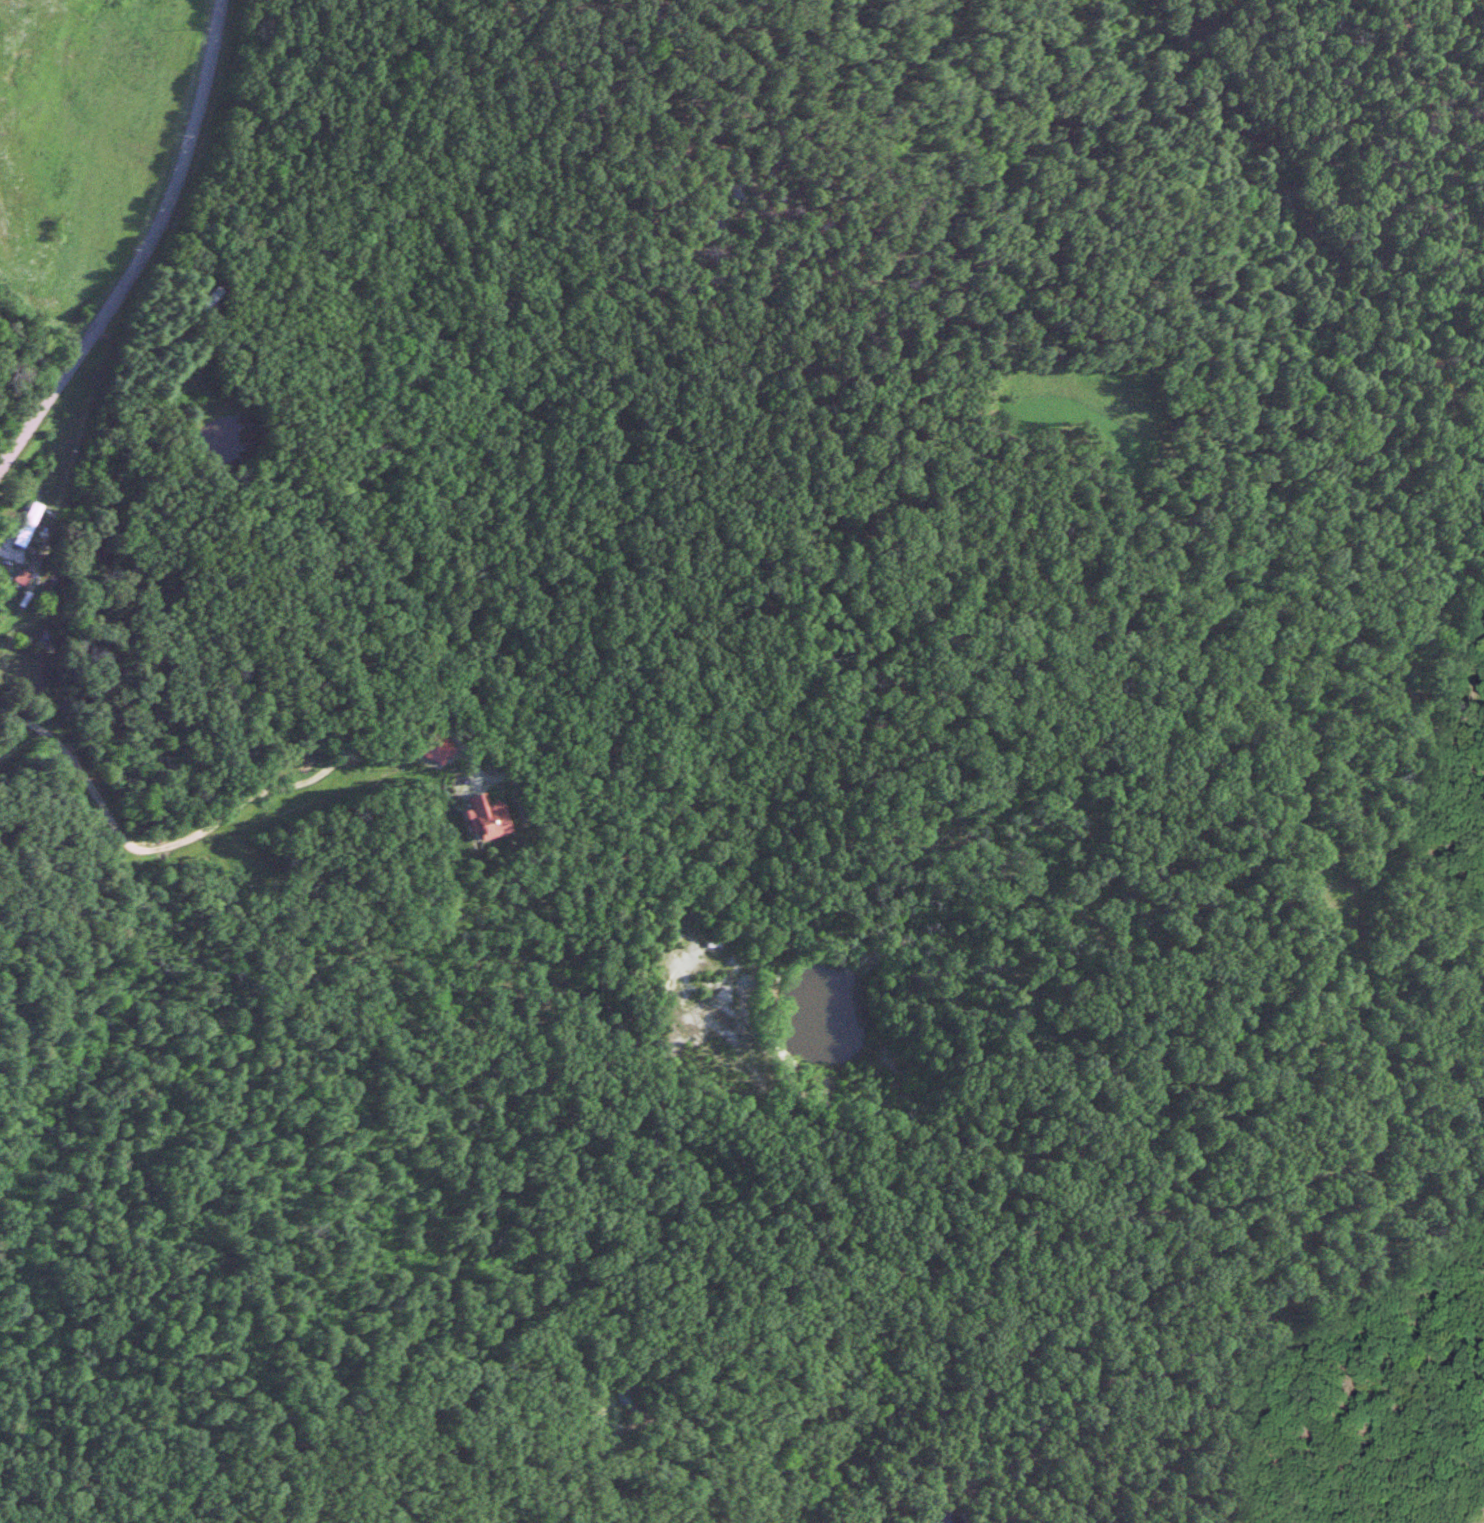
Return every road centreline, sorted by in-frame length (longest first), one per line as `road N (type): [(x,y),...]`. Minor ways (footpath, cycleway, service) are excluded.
road 1 (residential): [(0,470),(163,220),(215,0)]

